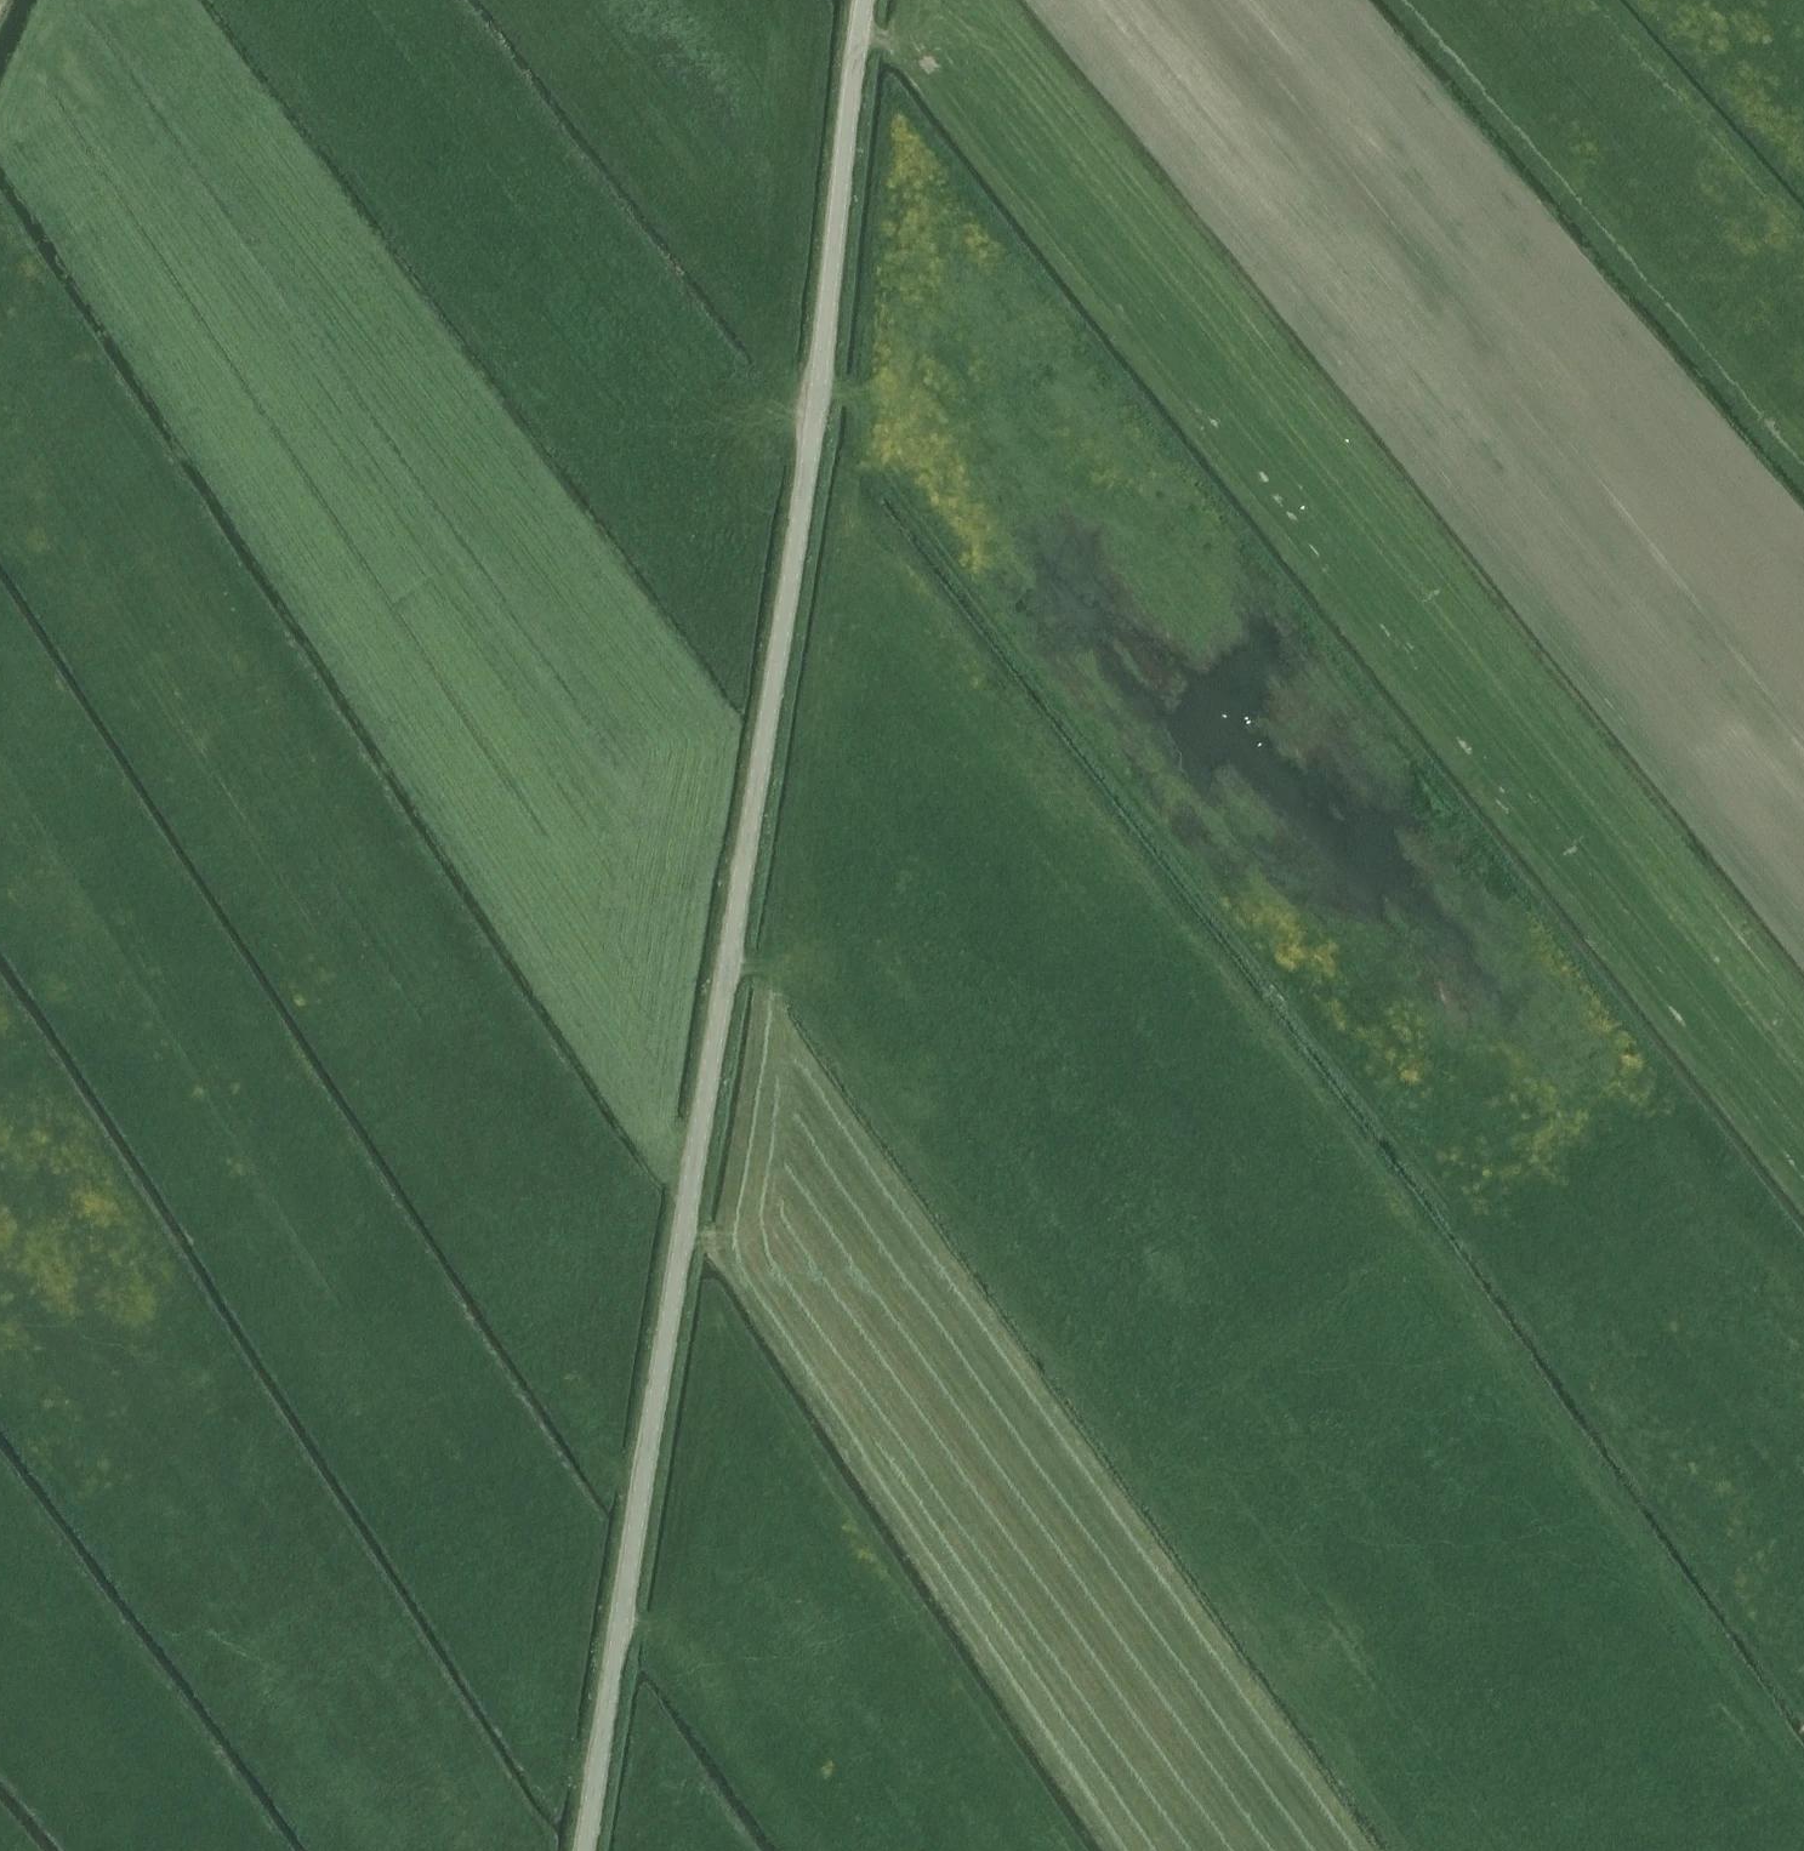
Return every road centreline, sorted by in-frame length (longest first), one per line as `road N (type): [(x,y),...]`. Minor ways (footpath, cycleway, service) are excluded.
road 1 (unclassified): [(592,1850),(818,474),(867,0)]

